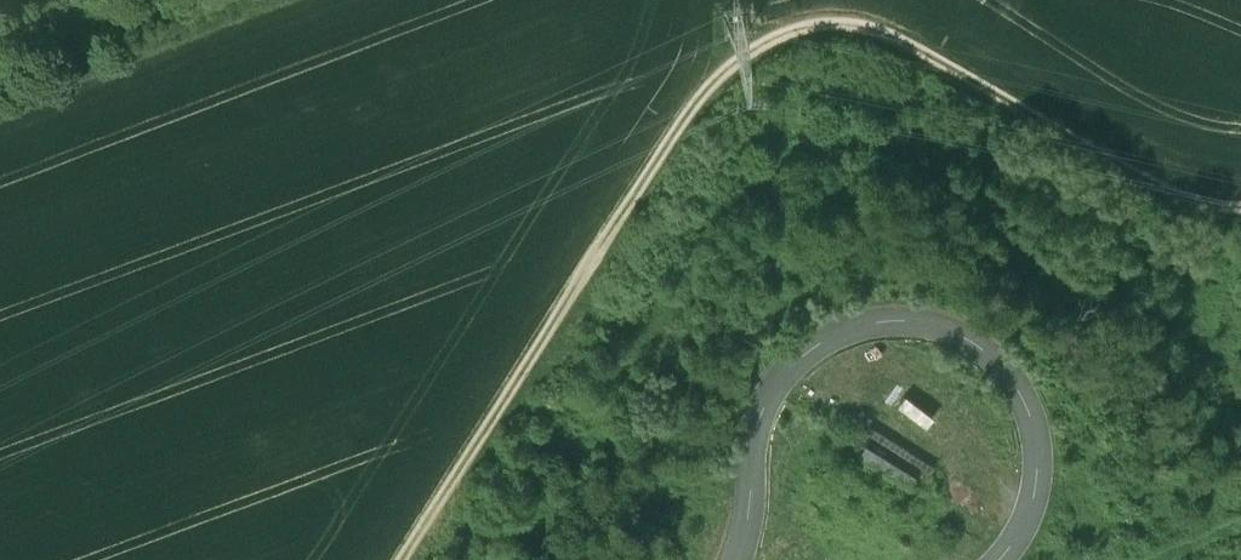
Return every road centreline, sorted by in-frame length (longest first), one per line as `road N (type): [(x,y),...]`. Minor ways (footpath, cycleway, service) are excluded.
road 1 (track): [(403,559),(663,153),(712,88),(780,36),(817,26),(886,38),(1183,211),(1240,218)]
road 2 (track): [(0,97),(257,0)]

